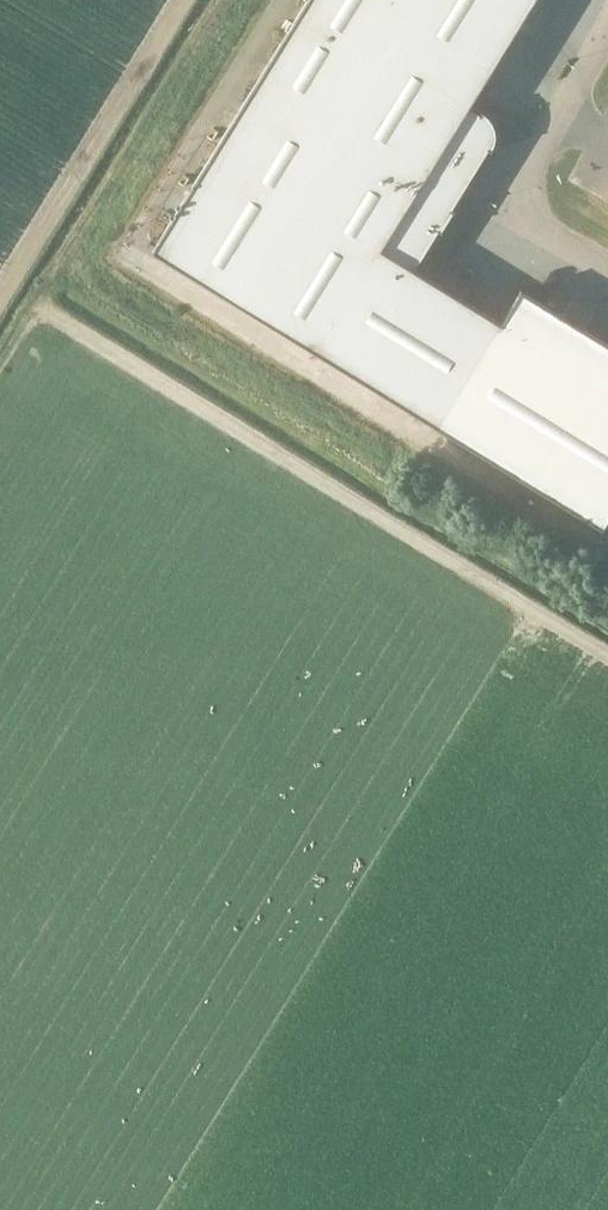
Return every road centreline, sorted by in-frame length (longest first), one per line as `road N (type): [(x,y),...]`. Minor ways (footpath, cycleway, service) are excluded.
road 1 (track): [(0,297),(182,0)]
road 2 (unclassified): [(607,268),(506,211),(607,28)]

